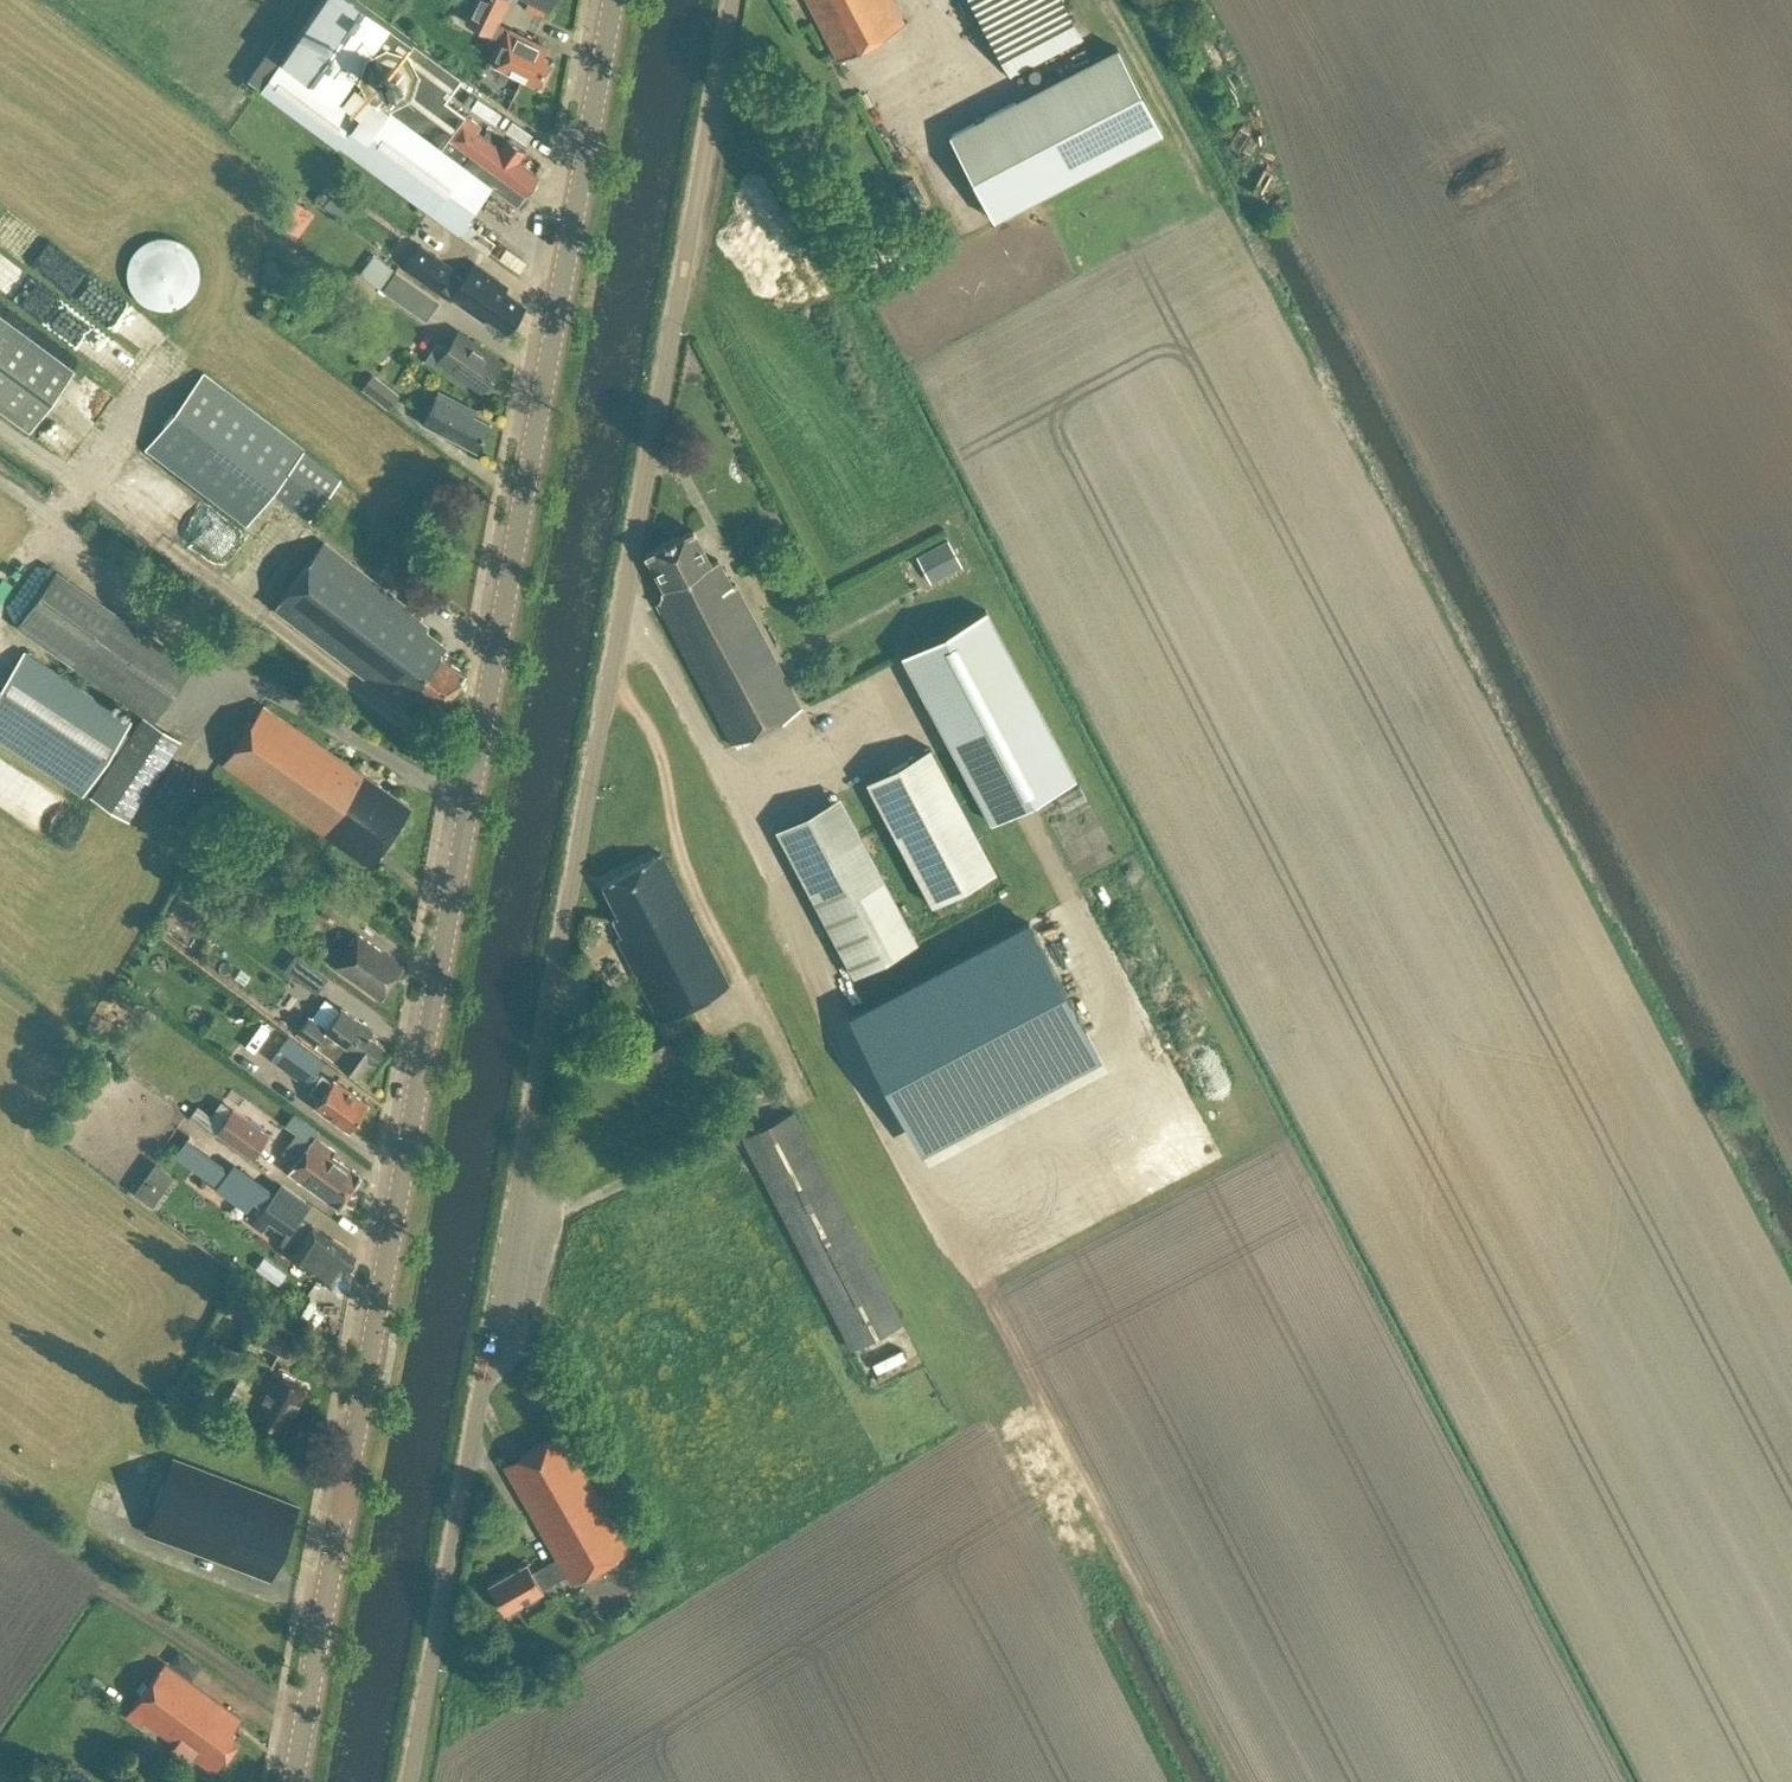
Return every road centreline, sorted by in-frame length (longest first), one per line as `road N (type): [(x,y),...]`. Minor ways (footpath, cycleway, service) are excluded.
road 1 (unclassified): [(408,1781),(736,0)]
road 2 (tertiary): [(294,1781),(608,0)]

